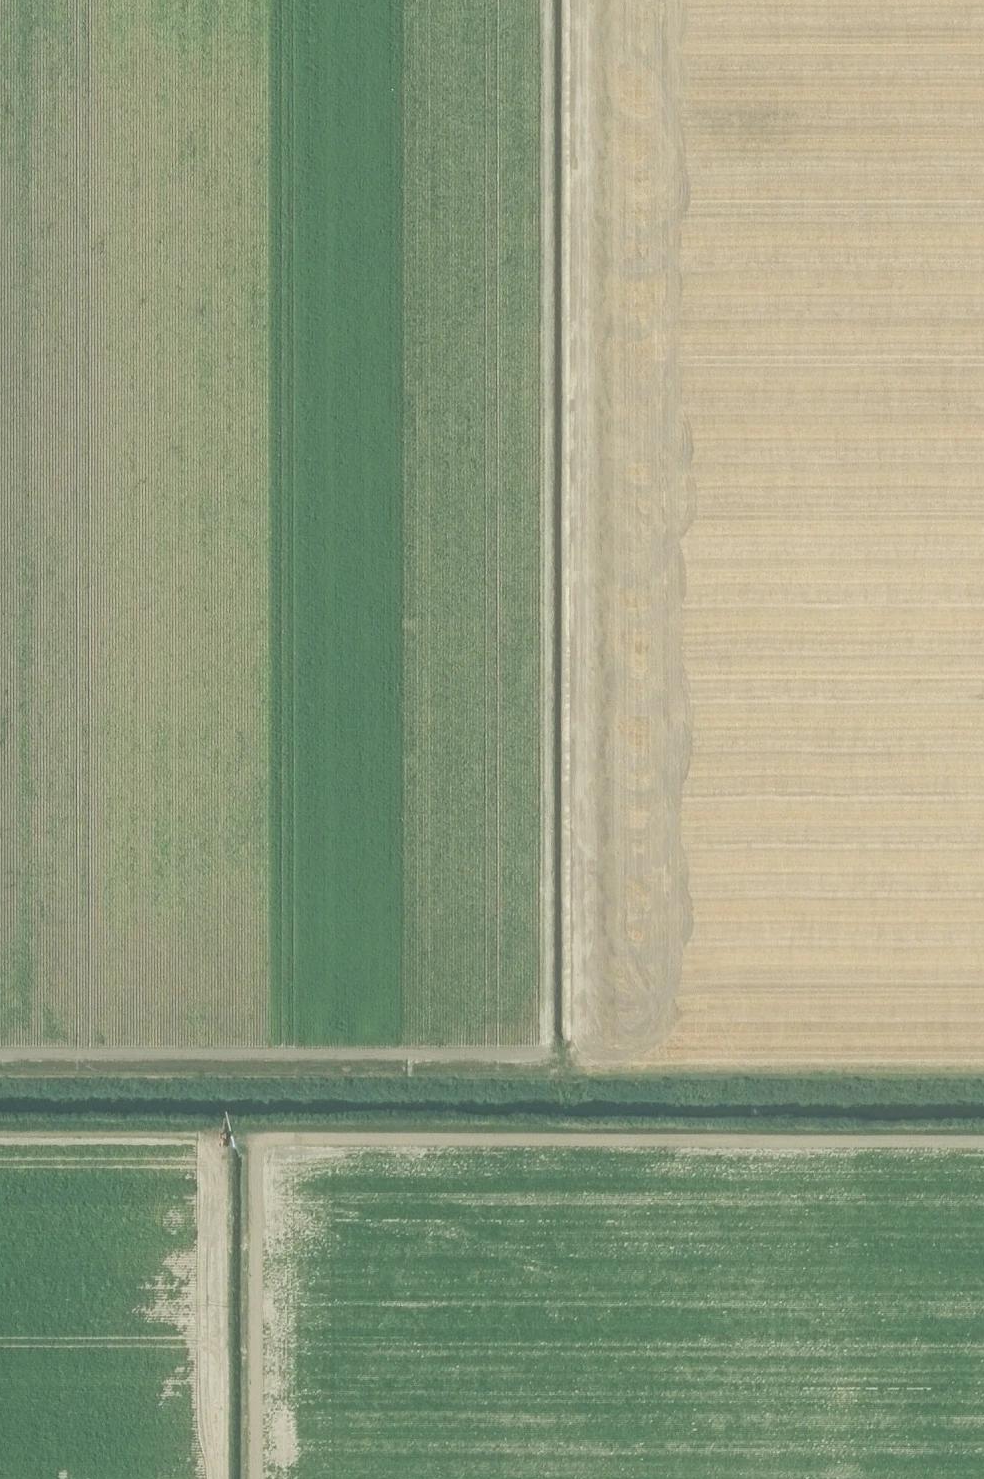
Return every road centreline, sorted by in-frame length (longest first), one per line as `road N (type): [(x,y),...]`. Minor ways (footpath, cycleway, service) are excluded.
road 1 (track): [(553,158),(552,0)]

